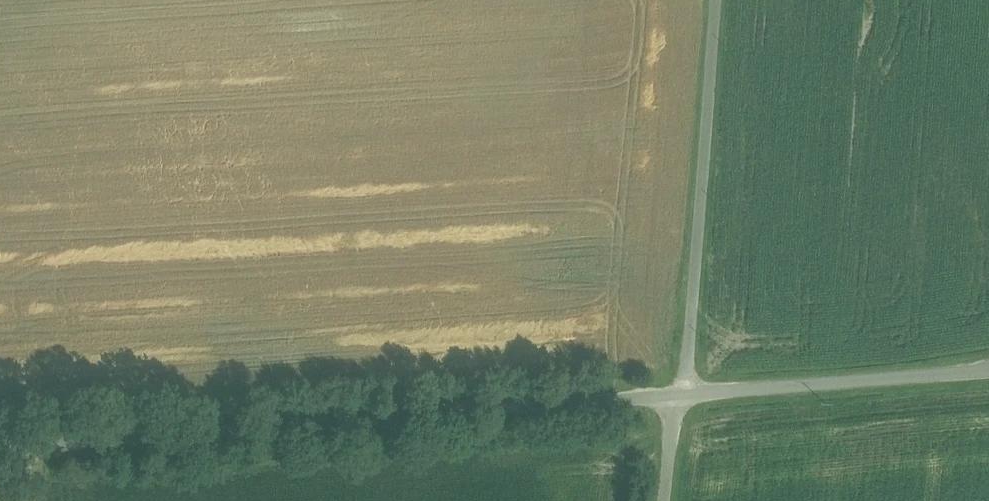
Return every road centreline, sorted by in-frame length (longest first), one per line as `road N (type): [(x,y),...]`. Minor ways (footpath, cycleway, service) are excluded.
road 1 (unclassified): [(682,399),(0,457)]
road 2 (unclassified): [(682,399),(714,0)]
road 3 (unclassified): [(988,374),(682,399)]

